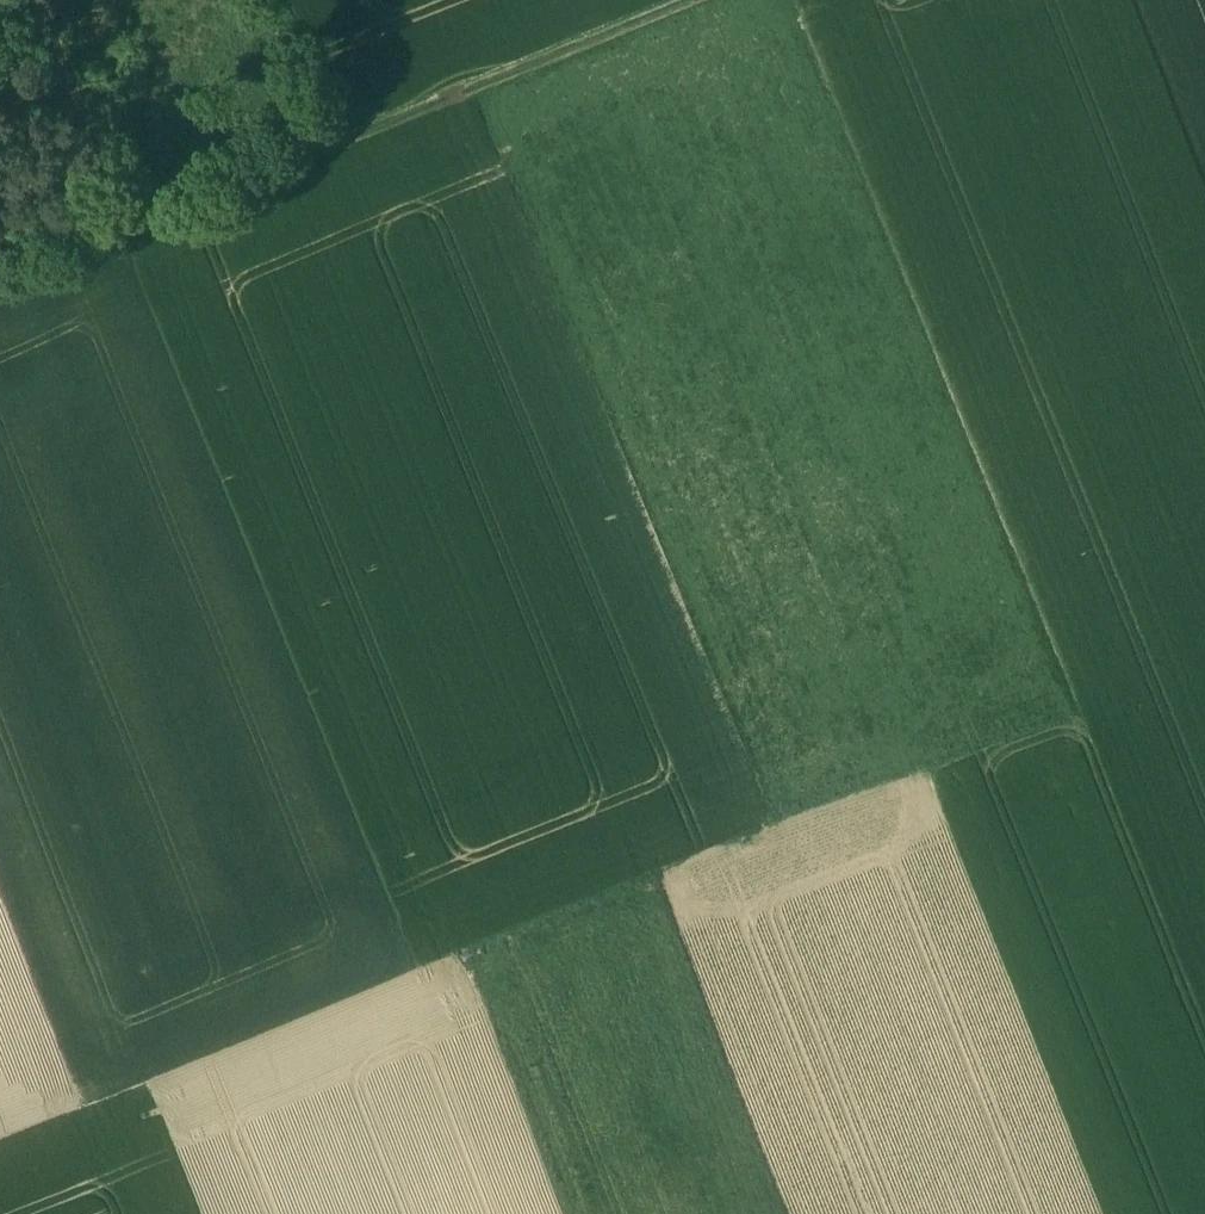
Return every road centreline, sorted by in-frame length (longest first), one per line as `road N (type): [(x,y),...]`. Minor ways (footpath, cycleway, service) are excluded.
road 1 (track): [(703,0),(0,293)]

